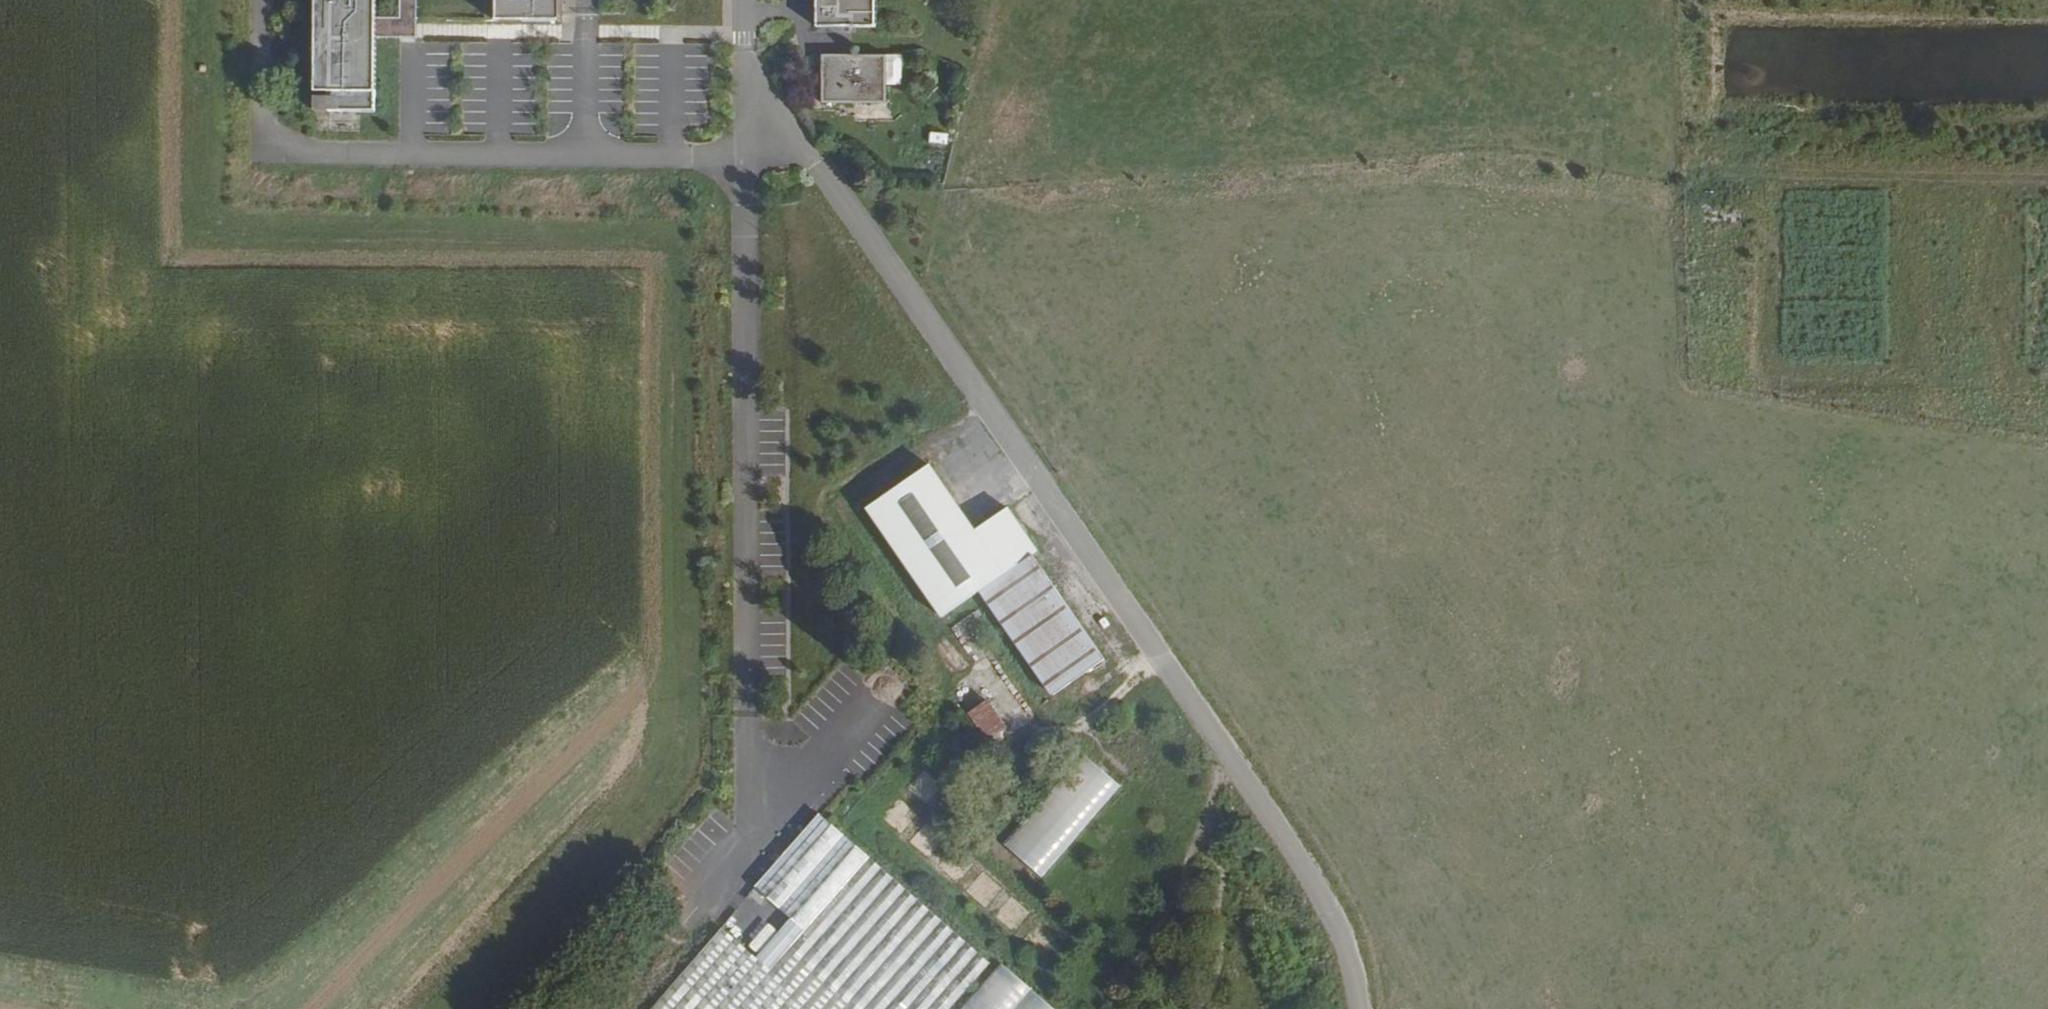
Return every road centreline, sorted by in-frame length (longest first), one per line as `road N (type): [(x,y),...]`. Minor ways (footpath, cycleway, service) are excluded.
road 1 (unclassified): [(741,0),(741,62),(1291,856),(1348,974),(1352,1008)]

